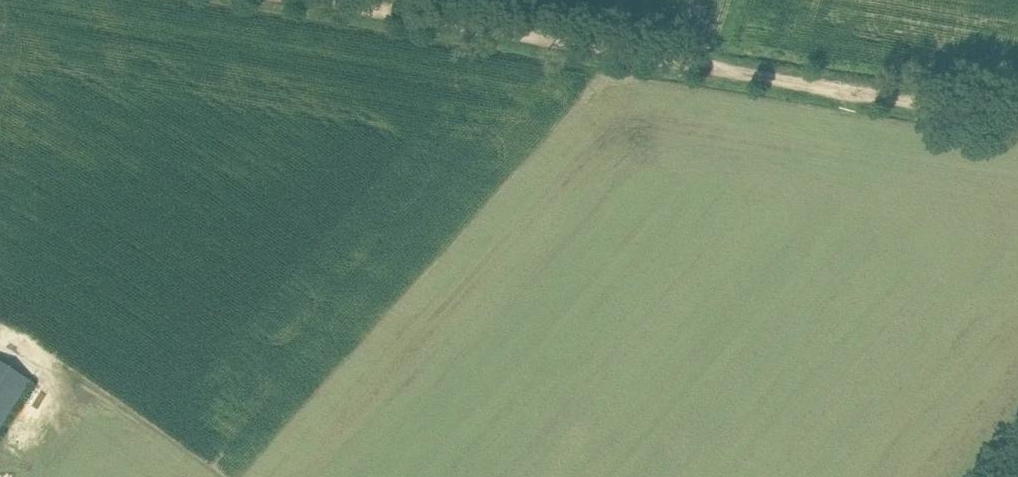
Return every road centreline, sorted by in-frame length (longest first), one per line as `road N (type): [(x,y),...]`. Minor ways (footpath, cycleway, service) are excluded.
road 1 (track): [(1017,121),(310,0)]

